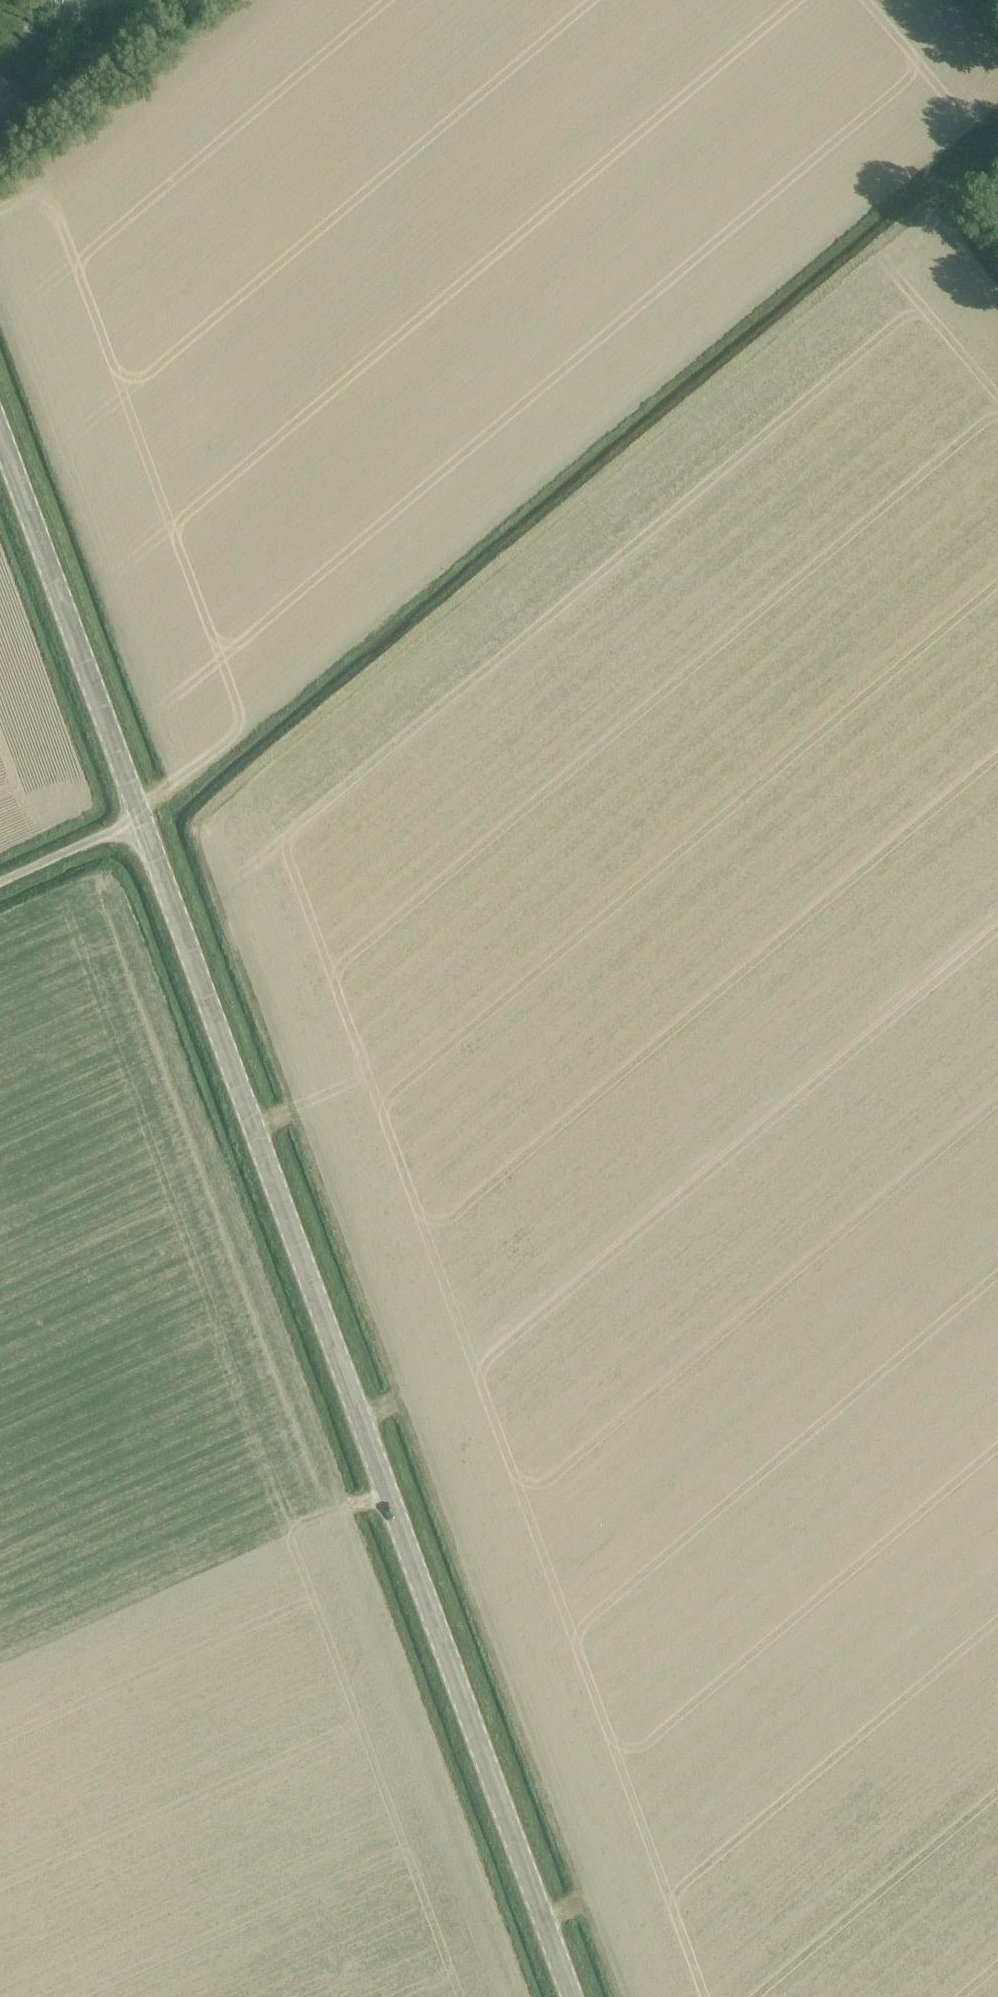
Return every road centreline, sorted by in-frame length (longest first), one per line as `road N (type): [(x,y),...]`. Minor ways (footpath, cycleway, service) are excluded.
road 1 (unclassified): [(569,1996),(141,823)]
road 2 (unclassified): [(141,823),(0,424)]
road 3 (unclassified): [(0,886),(141,823)]

